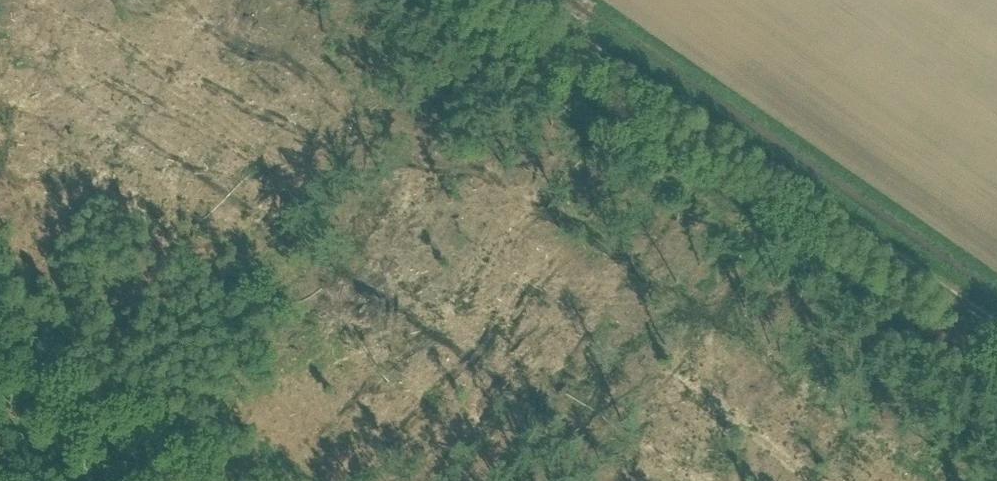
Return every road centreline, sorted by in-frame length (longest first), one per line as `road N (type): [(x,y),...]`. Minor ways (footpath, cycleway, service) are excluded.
road 1 (track): [(996,325),(522,0)]

